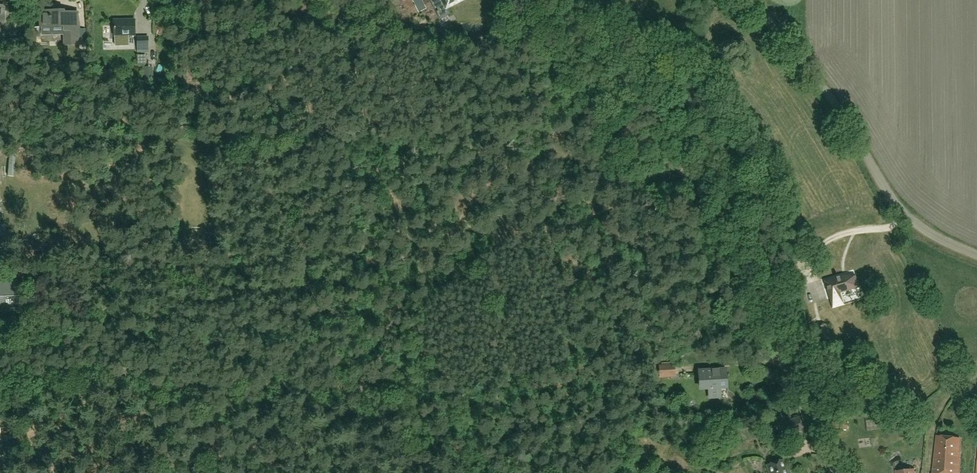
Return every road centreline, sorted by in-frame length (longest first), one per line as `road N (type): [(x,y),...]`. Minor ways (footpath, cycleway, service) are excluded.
road 1 (track): [(566,0),(596,47),(670,131),(749,258),(834,472)]
road 2 (unclassified): [(976,257),(933,238),(905,214),(800,56),(750,0)]

